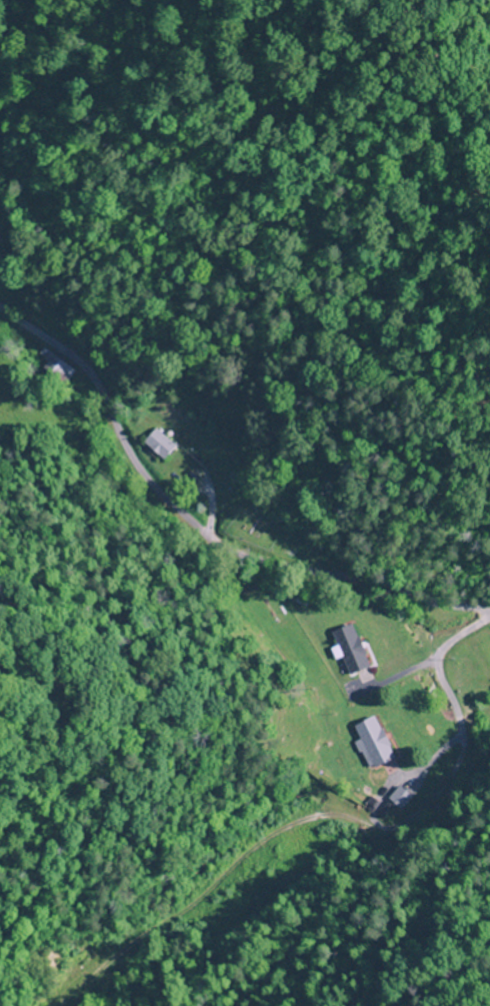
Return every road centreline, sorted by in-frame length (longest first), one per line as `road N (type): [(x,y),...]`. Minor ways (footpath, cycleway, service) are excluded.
road 1 (residential): [(489,614),(428,606),(364,583),(314,580),(213,550),(135,473),(85,382),(0,318)]
road 2 (residential): [(344,812),(378,835),(406,826),(432,801),(456,745),(435,663),(489,623)]
road 3 (residential): [(73,369),(96,304),(75,225)]

